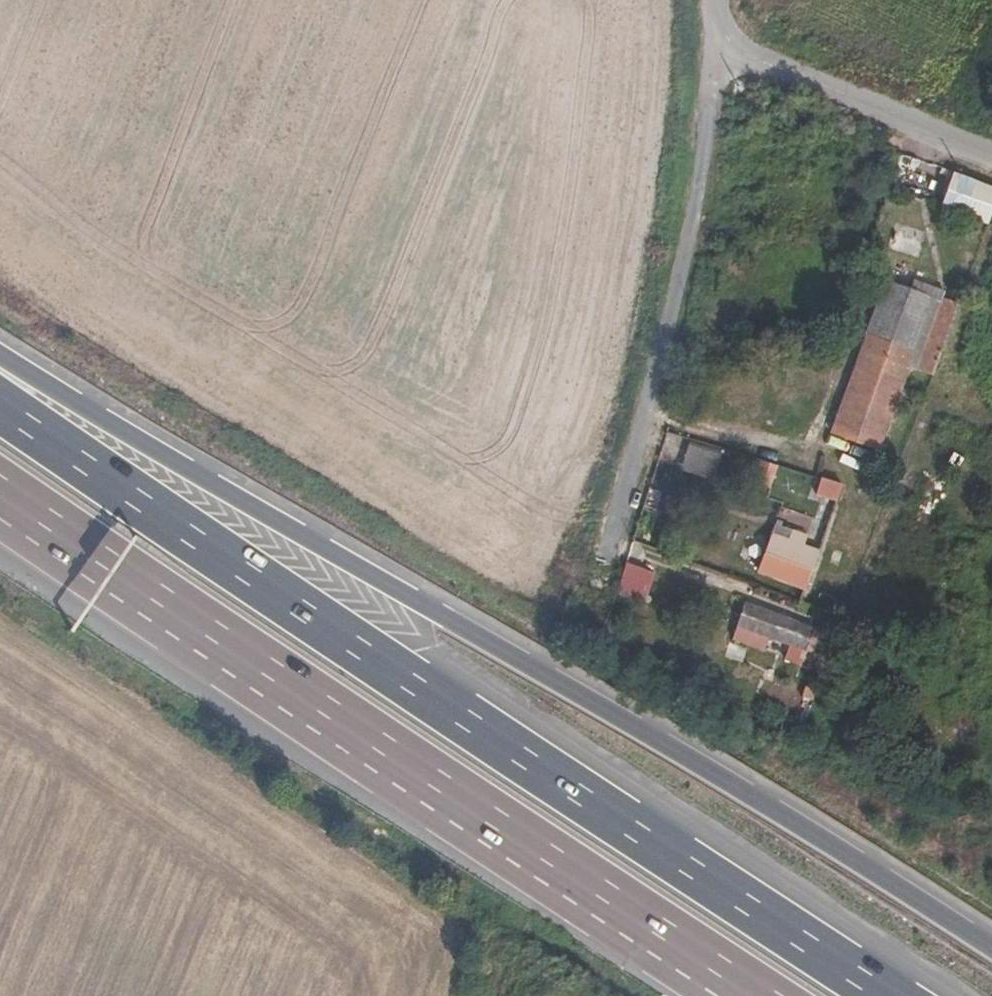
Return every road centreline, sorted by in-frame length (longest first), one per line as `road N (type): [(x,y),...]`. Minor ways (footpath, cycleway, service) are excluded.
road 1 (motorway): [(991,946),(0,352)]
road 2 (motorway): [(889,995),(520,756),(0,395)]
road 3 (motorway): [(0,486),(759,995)]
road 4 (residential): [(603,605),(659,400),(692,232),(715,27)]
road 5 (unclassified): [(991,148),(715,27)]

